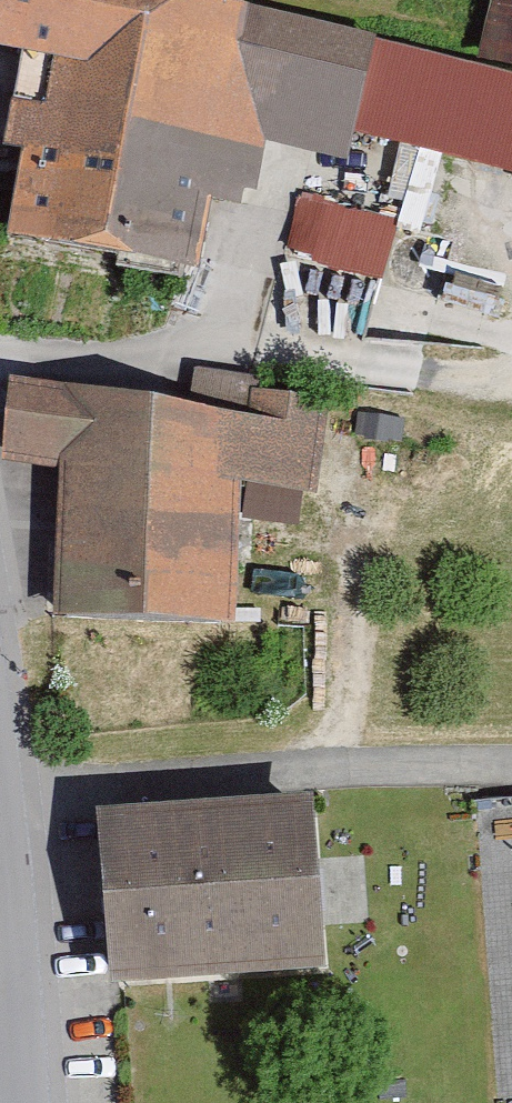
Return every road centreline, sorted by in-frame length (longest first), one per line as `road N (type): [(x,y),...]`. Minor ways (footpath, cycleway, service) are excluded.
road 1 (track): [(324,772),(356,623),(361,444)]
road 2 (track): [(224,359),(511,378)]
road 3 (residential): [(0,831),(22,1102)]

